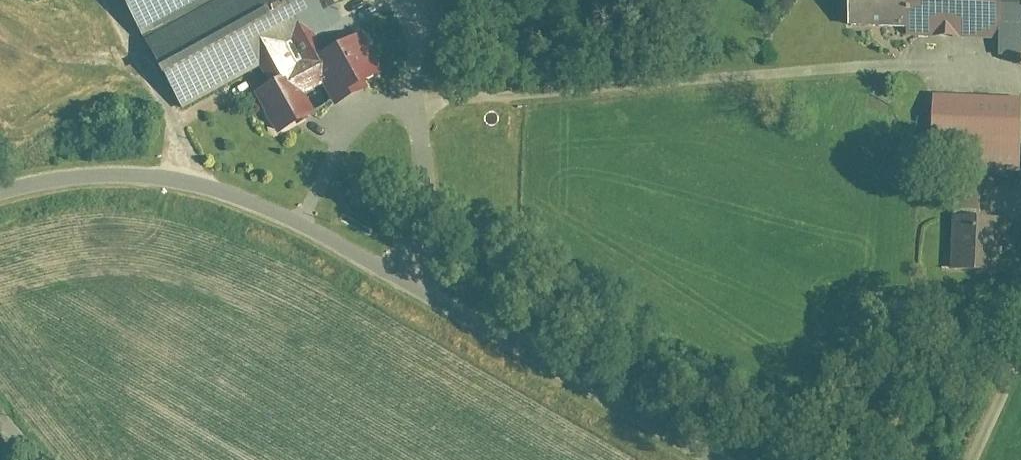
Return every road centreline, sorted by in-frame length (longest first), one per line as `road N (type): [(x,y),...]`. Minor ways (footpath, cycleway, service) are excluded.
road 1 (residential): [(0,189),(52,173),(148,174),(302,227),(699,459)]

